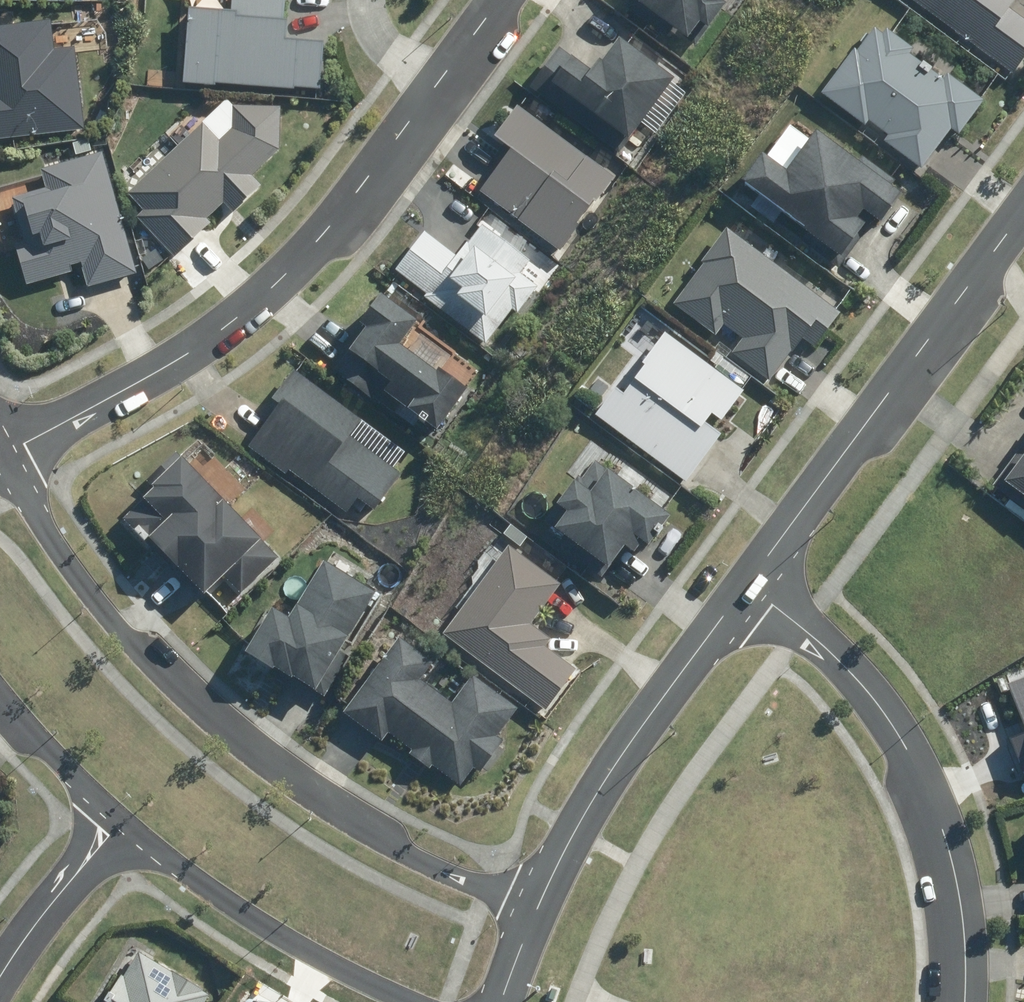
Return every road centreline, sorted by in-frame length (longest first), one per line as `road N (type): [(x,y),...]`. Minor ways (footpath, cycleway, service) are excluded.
road 1 (residential): [(4,457),(85,590),(190,700),(291,789),(452,876),(543,892)]
road 2 (residential): [(4,457),(282,271),(332,223),(497,0)]
road 3 (tertiary): [(960,1001),(962,886),(929,780),(888,709),(808,620),(756,580)]
road 4 (tertiary): [(756,580),(1023,217)]
road 5 (tertiary): [(543,892),(584,819),(756,580)]
road 6 (residential): [(406,1001),(270,931),(123,820)]
road 7 (residential): [(123,820),(40,916),(0,978)]
road 8 (residential): [(123,820),(39,737),(0,677)]

